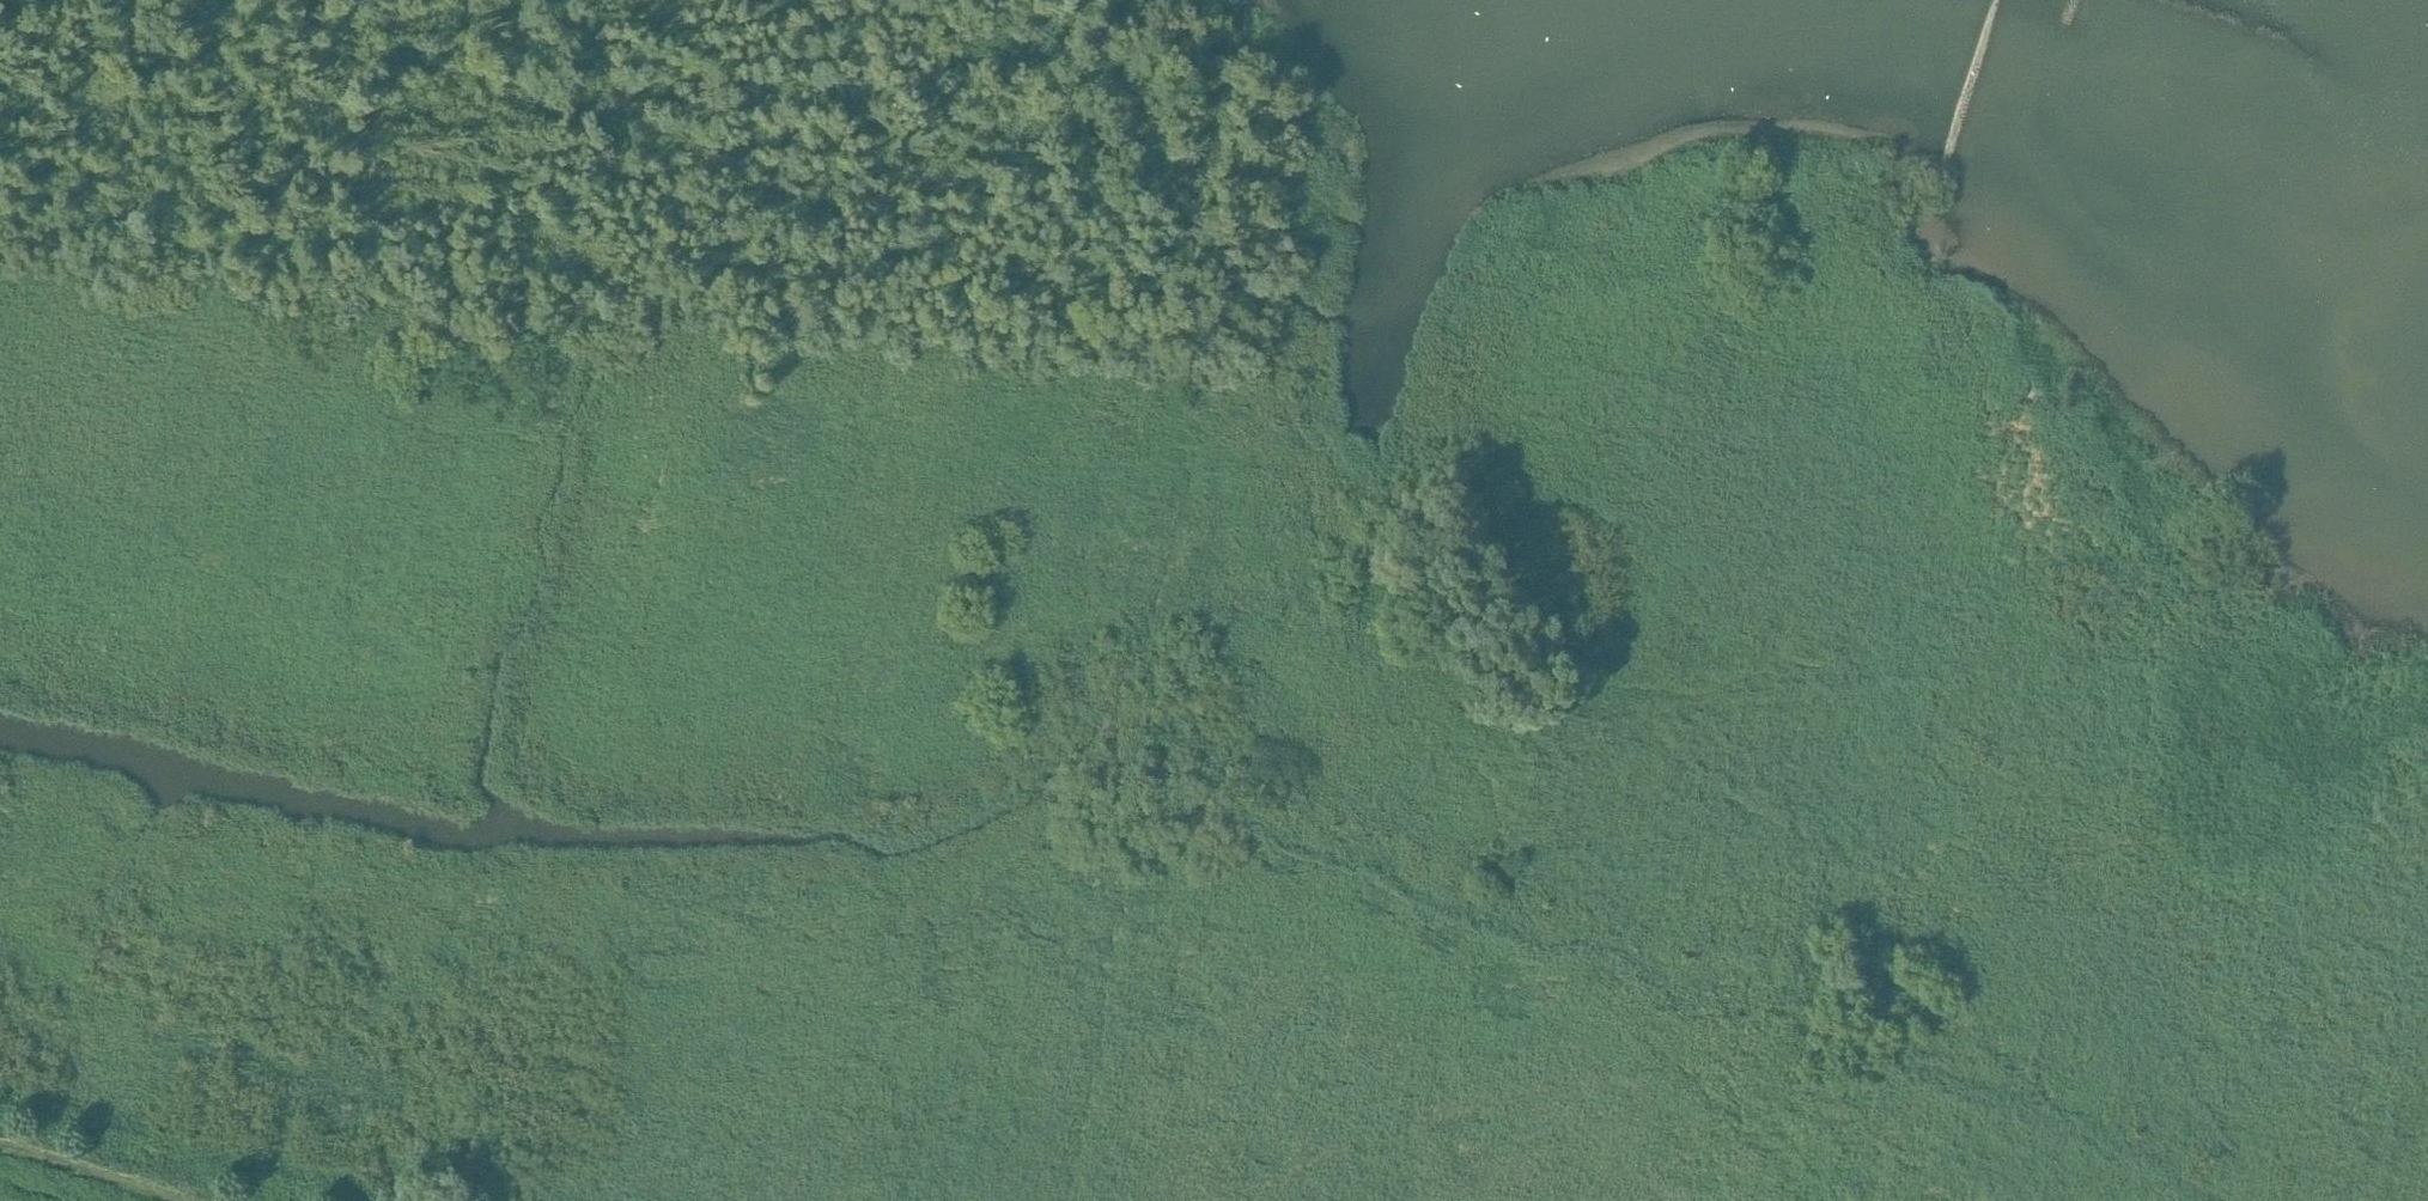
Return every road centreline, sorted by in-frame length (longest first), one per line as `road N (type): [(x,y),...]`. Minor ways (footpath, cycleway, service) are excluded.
road 1 (track): [(193,1200),(0,1149)]

